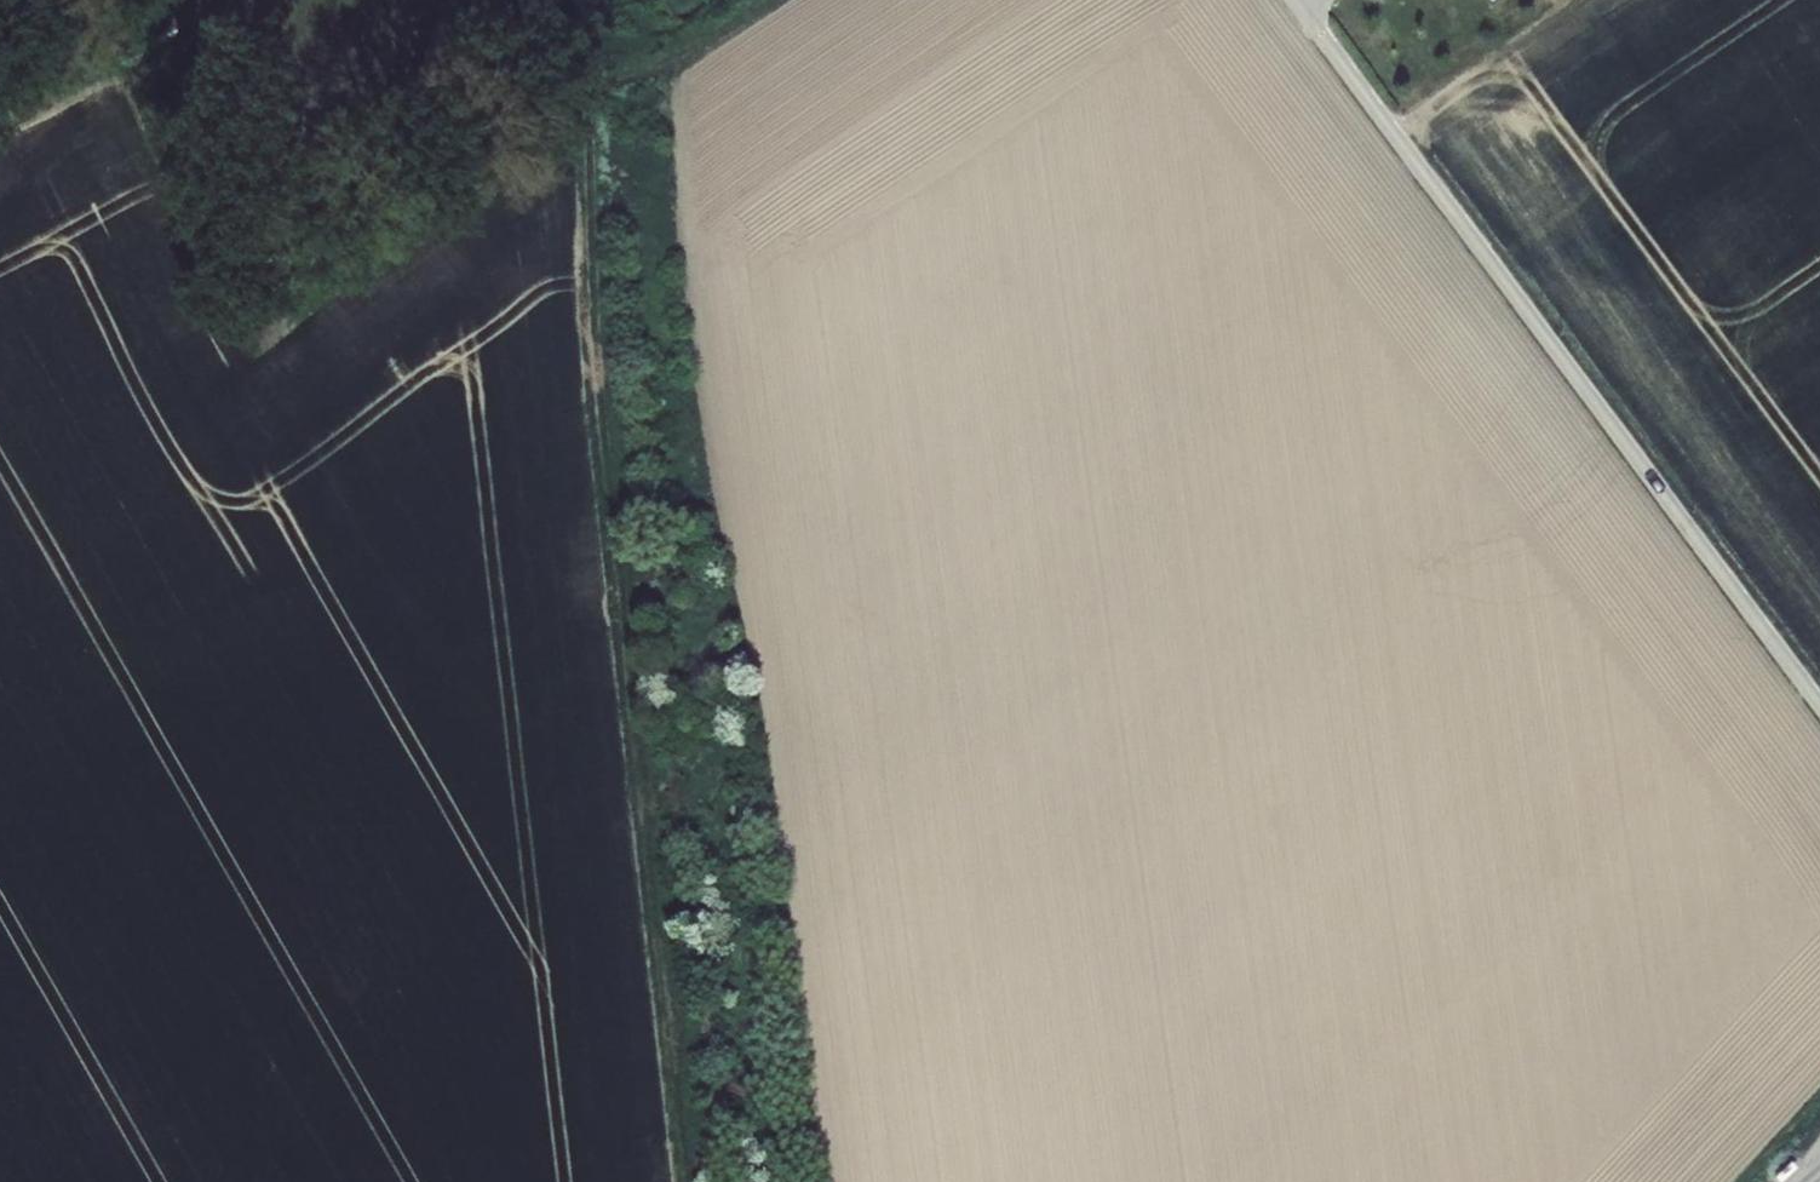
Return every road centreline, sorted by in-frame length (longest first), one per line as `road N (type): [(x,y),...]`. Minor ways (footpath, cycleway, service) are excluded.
road 1 (track): [(573,0),(590,83),(699,1181)]
road 2 (residential): [(1298,0),(1819,694)]

